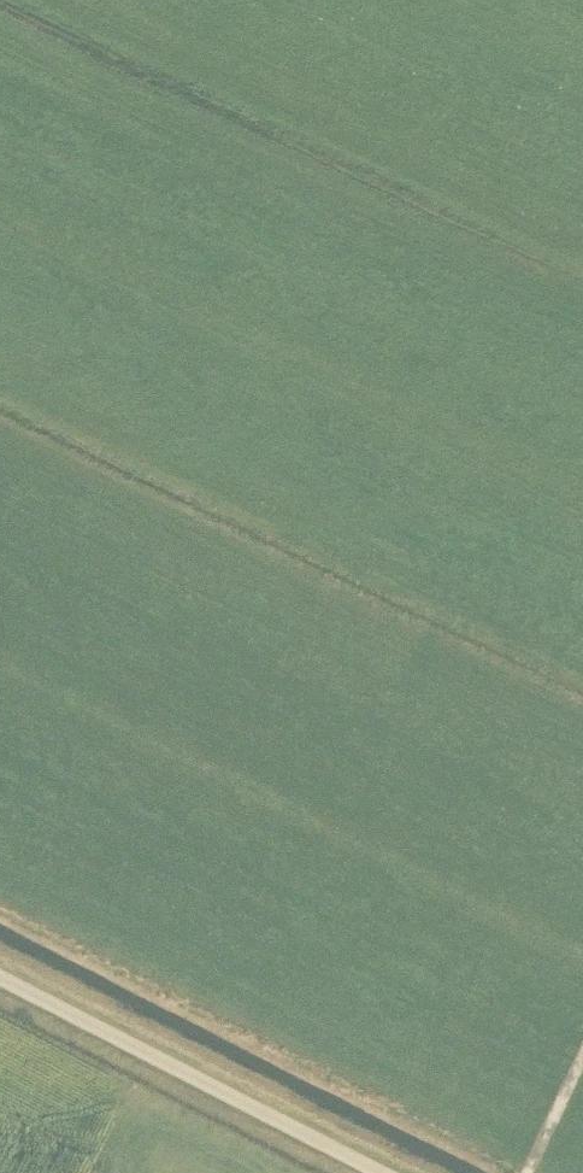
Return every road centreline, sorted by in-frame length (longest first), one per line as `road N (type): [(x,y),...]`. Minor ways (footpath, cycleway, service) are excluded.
road 1 (unclassified): [(381,1172),(0,977)]
road 2 (unclassified): [(527,1172),(582,1056)]

